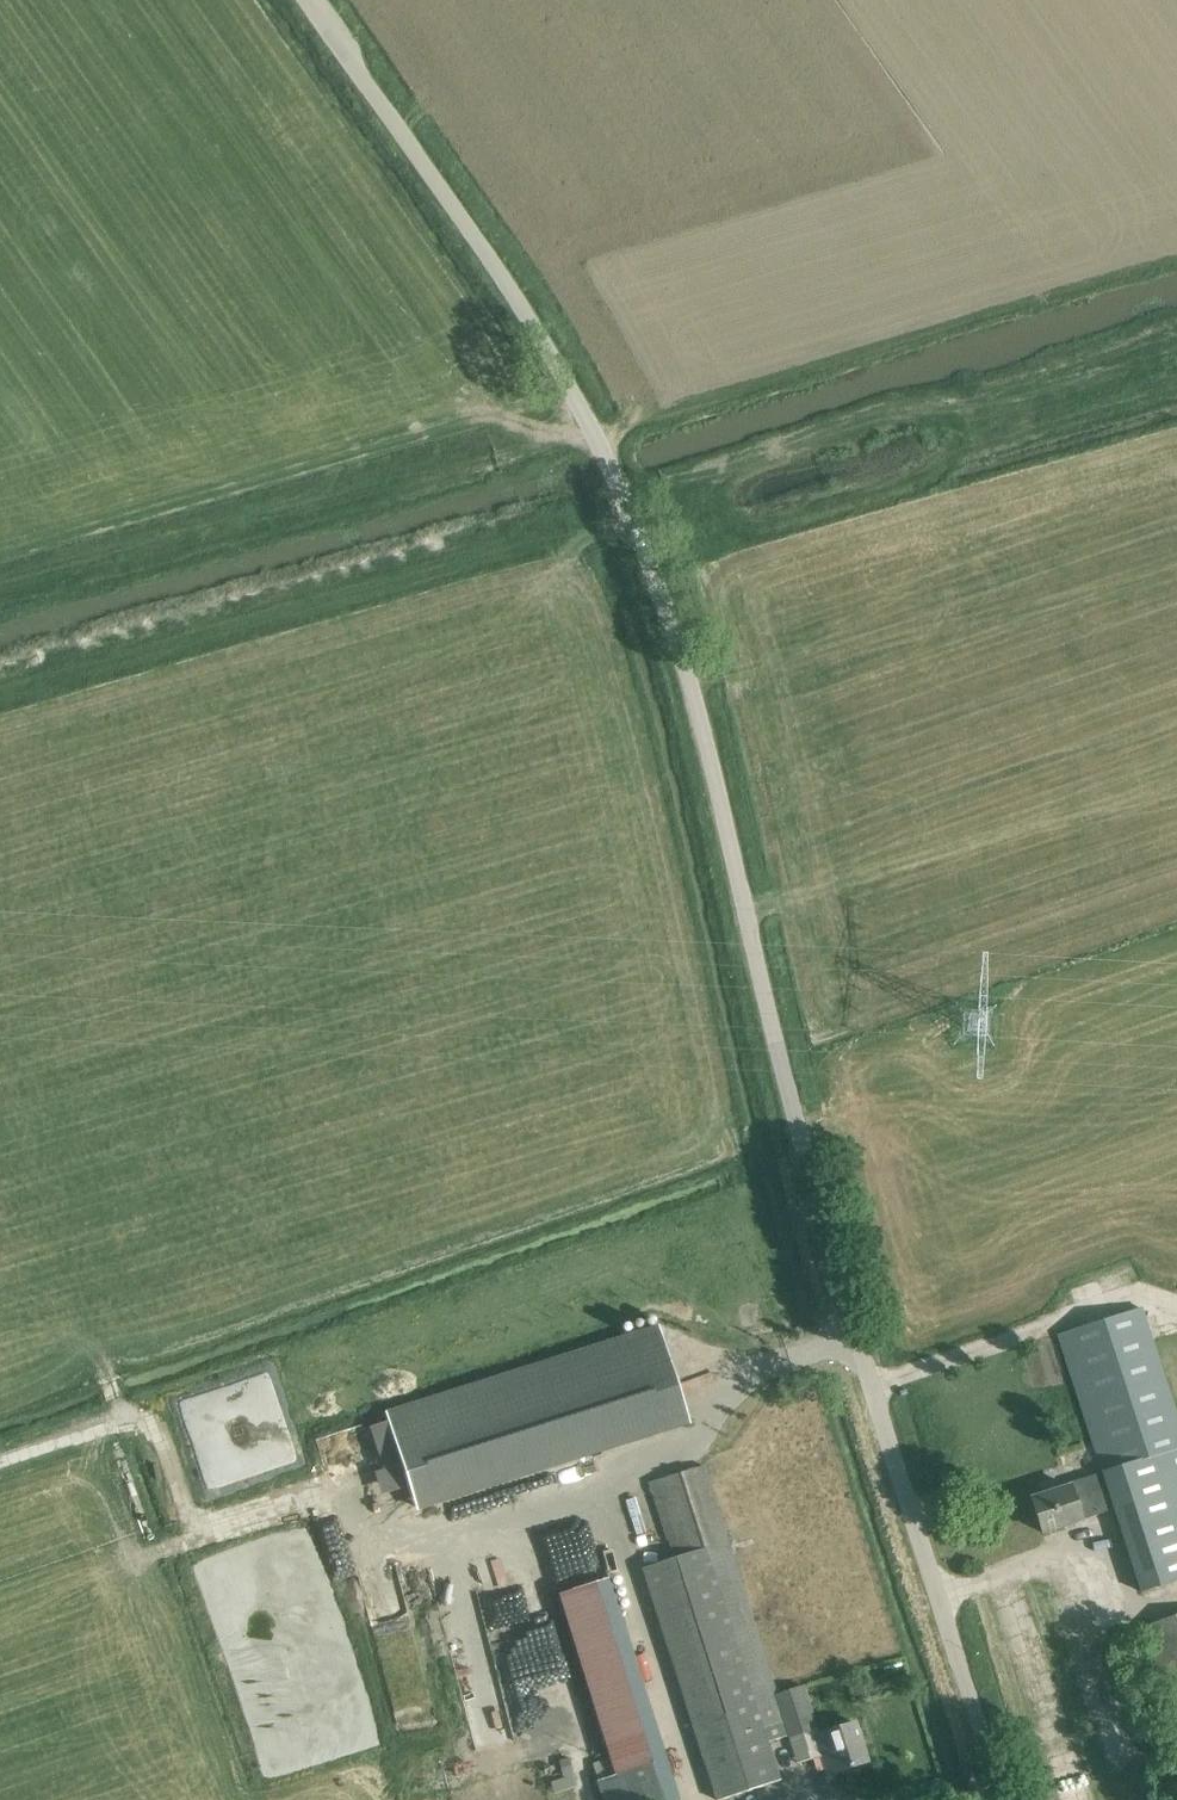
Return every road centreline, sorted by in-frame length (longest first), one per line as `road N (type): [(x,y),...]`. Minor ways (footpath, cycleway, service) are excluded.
road 1 (unclassified): [(1002,1799),(865,1370),(690,670),(626,494),(543,338),(305,0)]

